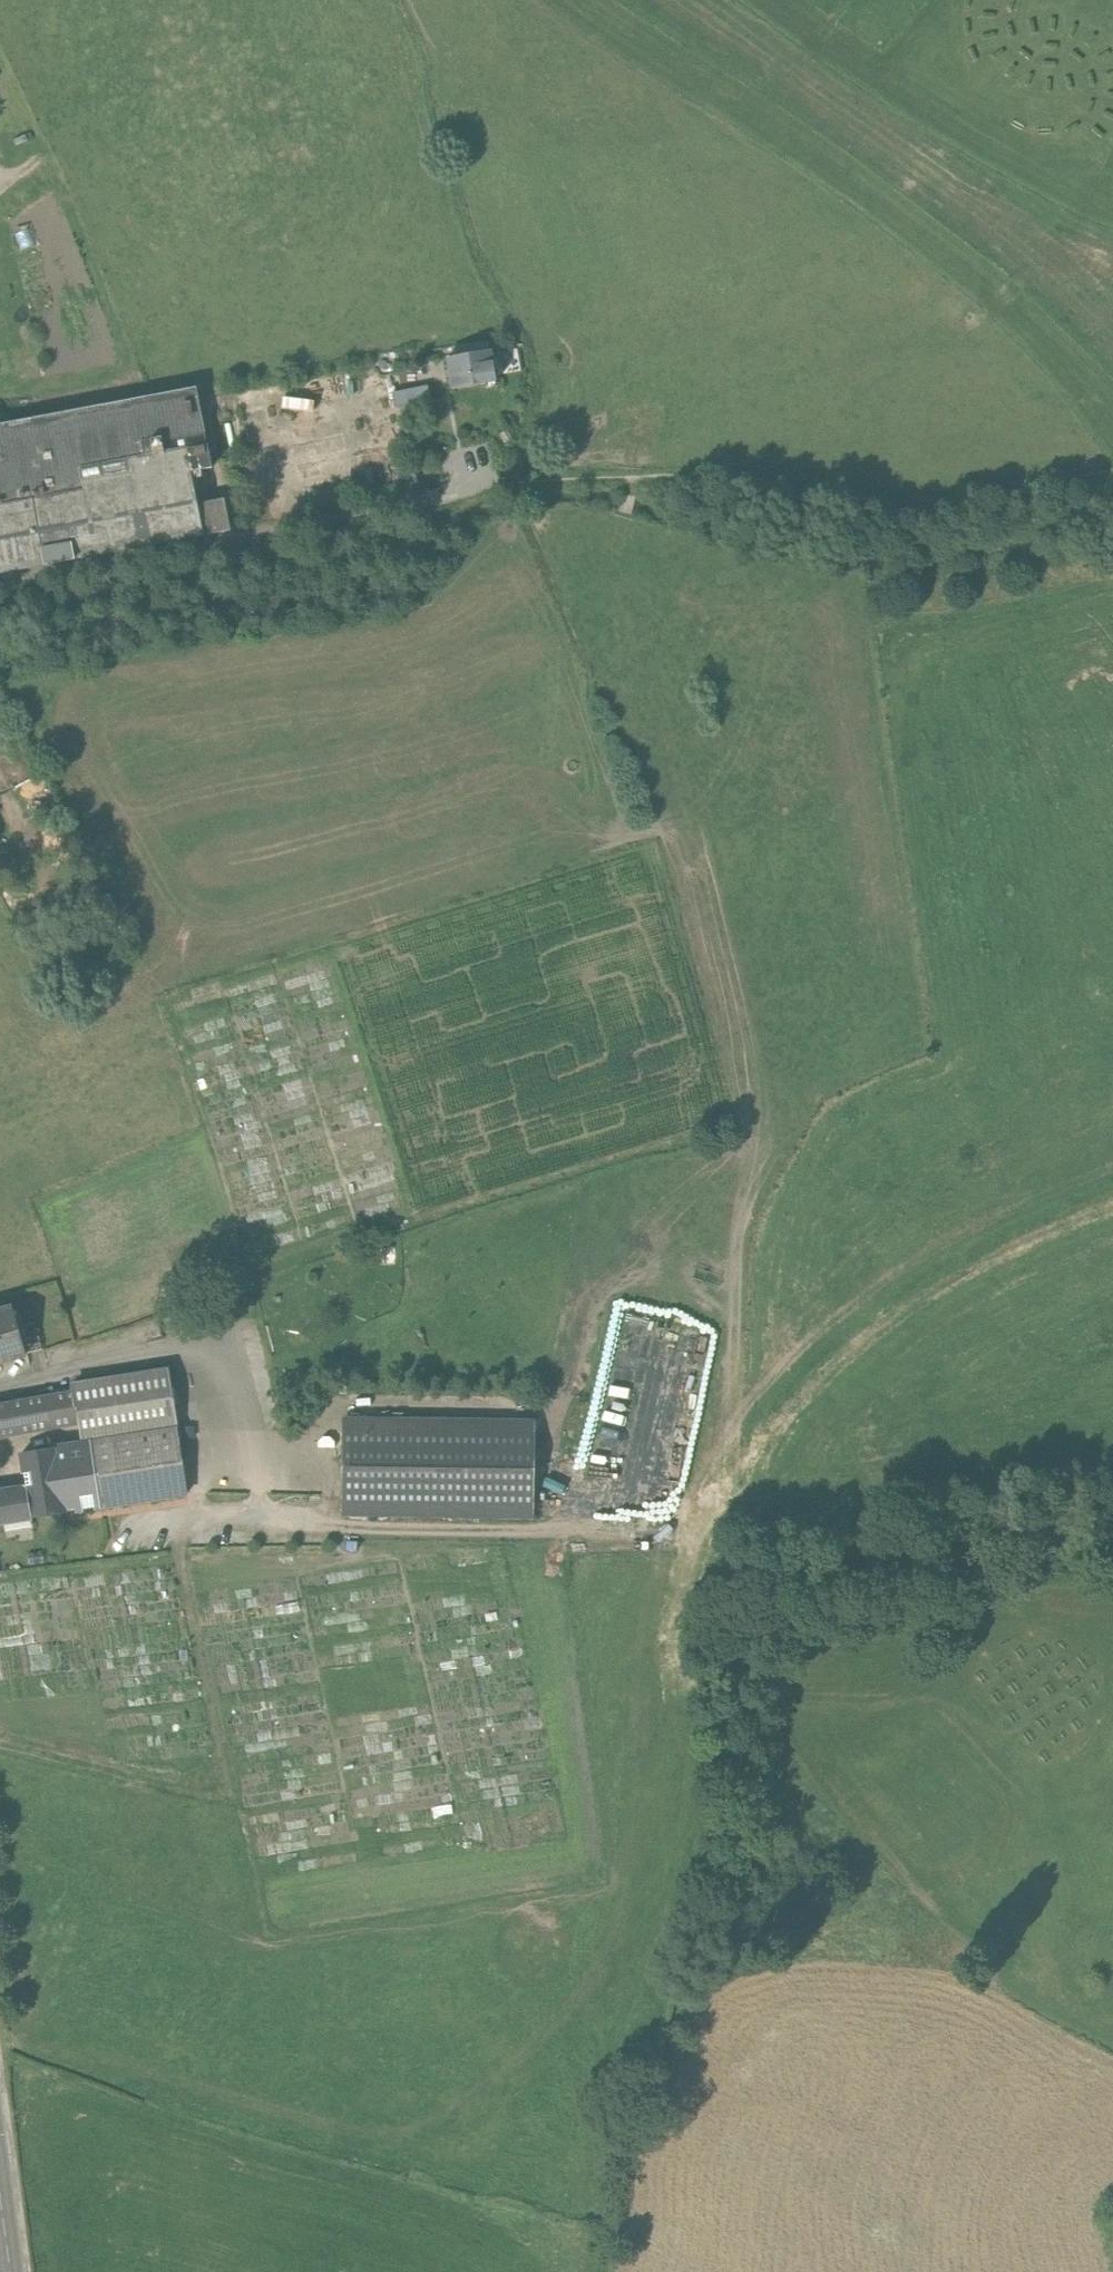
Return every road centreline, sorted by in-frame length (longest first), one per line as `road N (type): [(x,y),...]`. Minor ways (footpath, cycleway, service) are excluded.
road 1 (track): [(0,1747),(191,1791),(212,1782),(224,1760),(179,1547),(196,1517),(313,1516),(341,1527),(428,1531),(603,1527),(700,1541),(711,1496)]
road 2 (track): [(698,825),(751,1034),(761,1121),(742,1205),(731,1389),(711,1496)]
road 3 (track): [(698,825),(639,603)]

